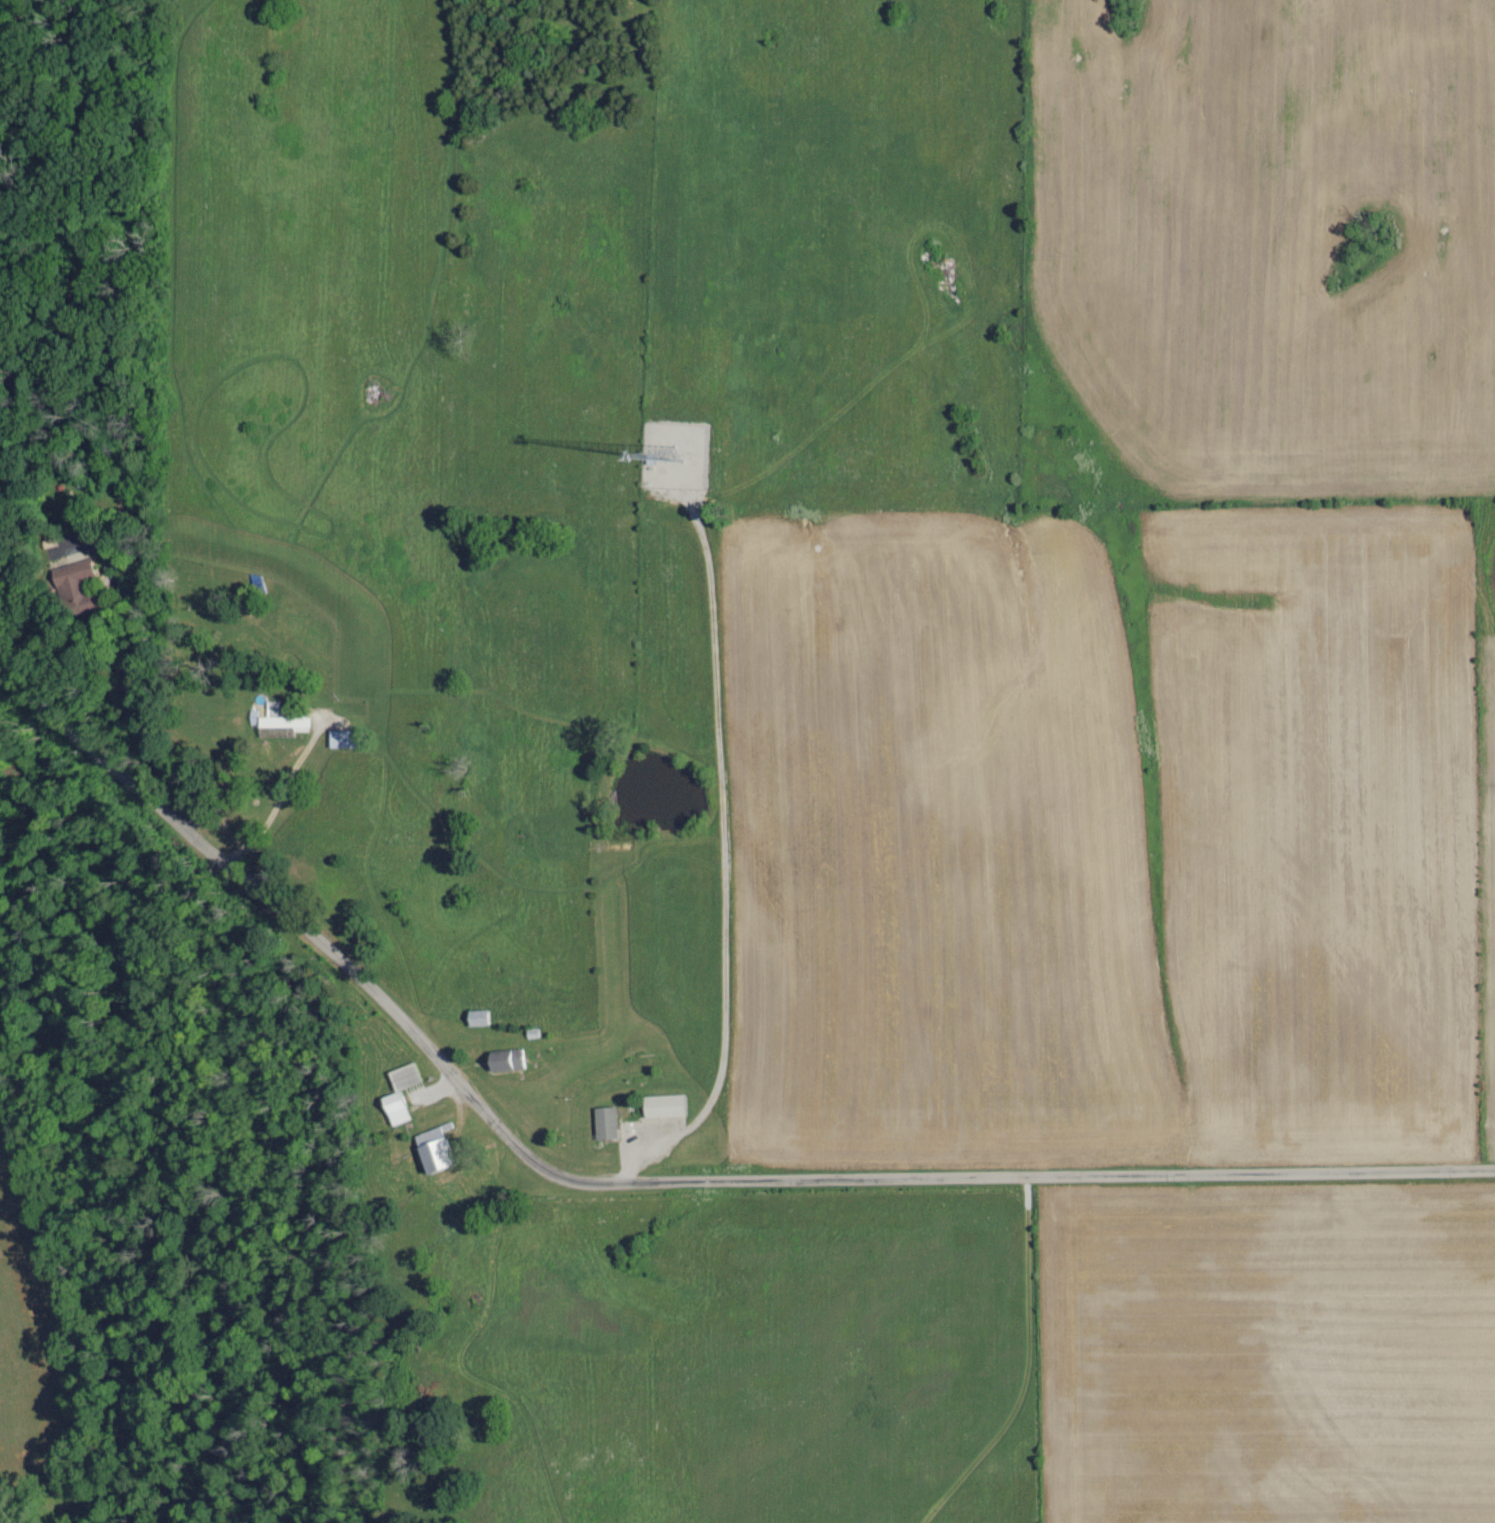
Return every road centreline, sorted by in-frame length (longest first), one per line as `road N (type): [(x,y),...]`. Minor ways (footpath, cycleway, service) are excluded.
road 1 (residential): [(1494,1171),(567,1178),(518,1151),(349,967),(190,826),(0,695)]

